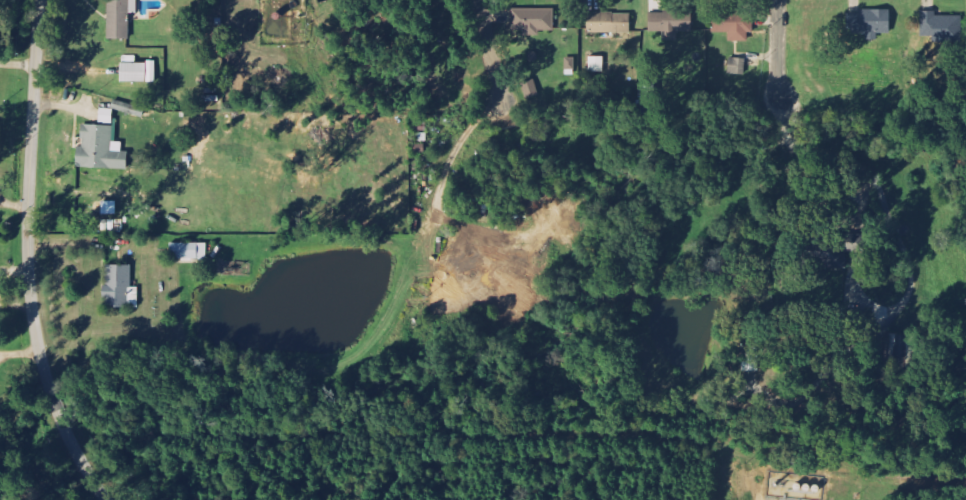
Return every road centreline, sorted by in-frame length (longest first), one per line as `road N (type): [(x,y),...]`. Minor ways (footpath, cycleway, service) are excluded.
road 1 (residential): [(106,499),(67,438),(30,307),(38,0)]

